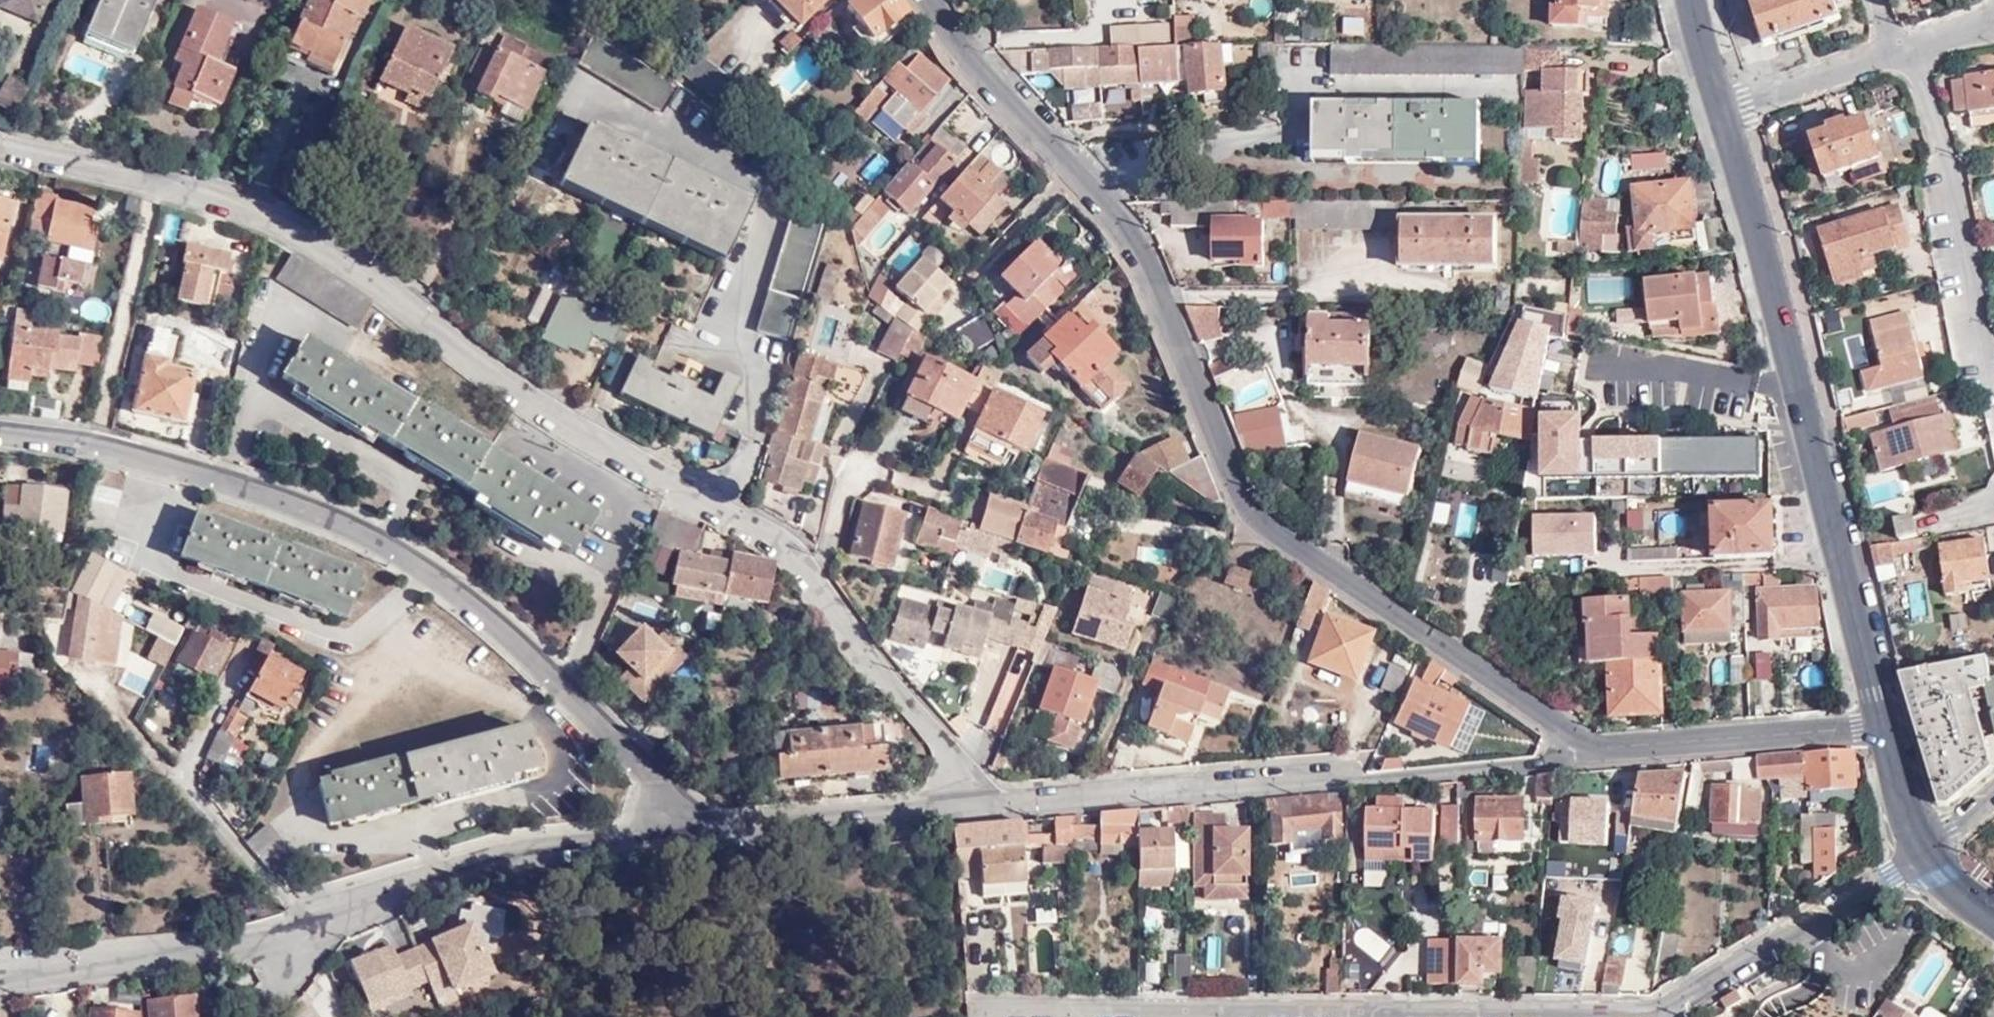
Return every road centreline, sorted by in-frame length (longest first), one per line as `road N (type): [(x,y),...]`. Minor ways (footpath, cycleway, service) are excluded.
road 1 (residential): [(989,807),(782,545),(568,429),(283,226),(0,147)]
road 2 (residential): [(922,0),(956,59),(1138,250),(1245,517),(1580,751)]
road 3 (residential): [(0,432),(91,444),(323,514),(415,564),(652,784),(672,834)]
road 4 (secondary): [(1725,113),(1884,725)]
road 5 (residential): [(1355,1016),(1657,1014),(1895,876),(1926,849)]
road 6 (residential): [(989,807),(1542,762),(1580,751)]
road 7 (residential): [(301,927),(513,851),(672,834)]
road 8 (residential): [(1900,54),(1944,161),(1993,410)]
road 9 (residential): [(1355,1016),(1001,1011)]
road 10 (residential): [(672,834),(989,807)]
road 11 (residential): [(0,985),(239,949),(301,927)]
road 12 (residential): [(1580,751),(1884,725)]
road 13 (track): [(151,184),(91,444)]
road 14 (residential): [(175,783),(301,927)]
road 15 (residential): [(1725,113),(1900,54)]
road 16 (residential): [(243,650),(175,783)]
road 17 (secondary): [(1884,725),(1926,849)]

